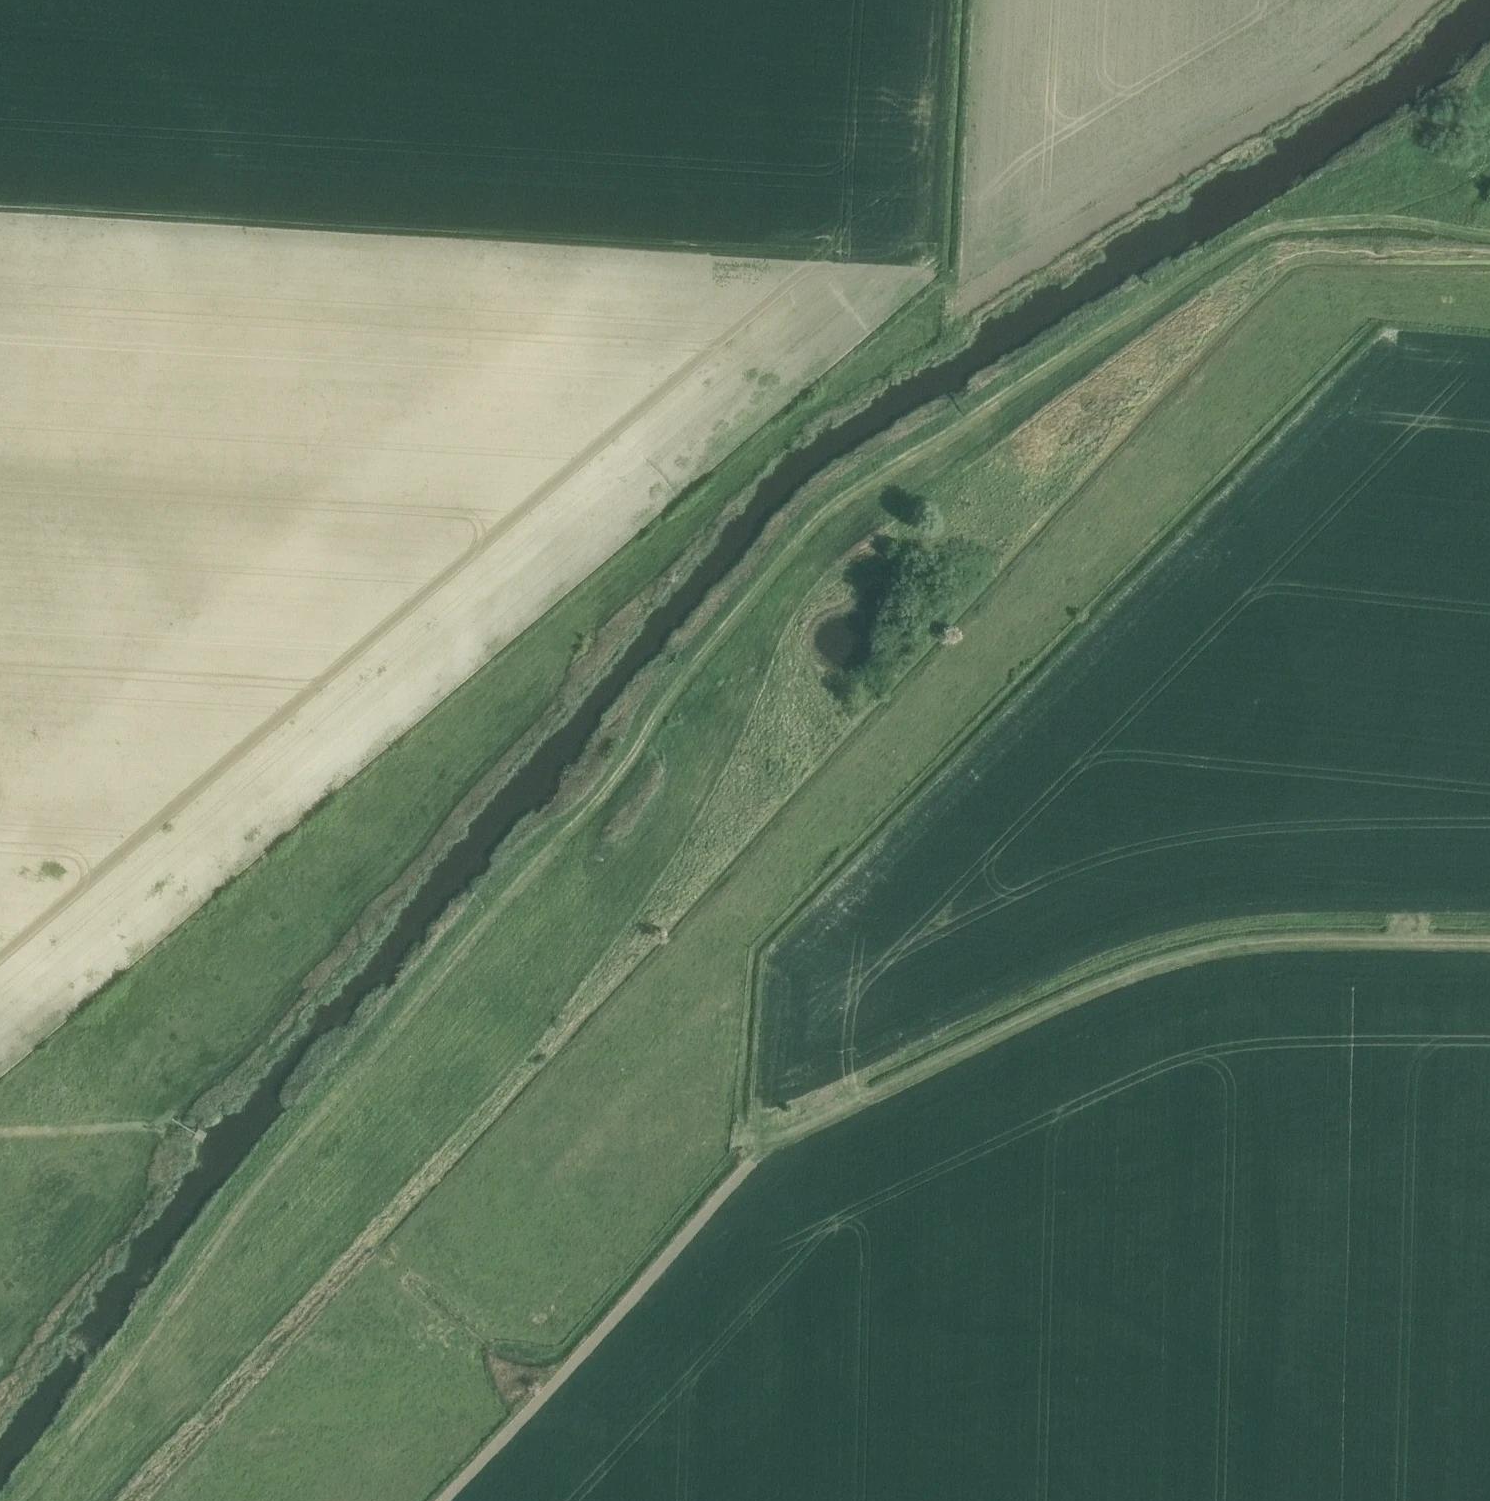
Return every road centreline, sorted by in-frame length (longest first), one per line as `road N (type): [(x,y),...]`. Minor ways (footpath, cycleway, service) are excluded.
road 1 (track): [(21,1500),(290,1150),(528,874),(583,821),(767,582),(850,496),(1254,239),(1353,222),(1489,235)]
road 2 (track): [(721,1137),(801,1139),(1163,966),(1315,949),(1489,946)]

